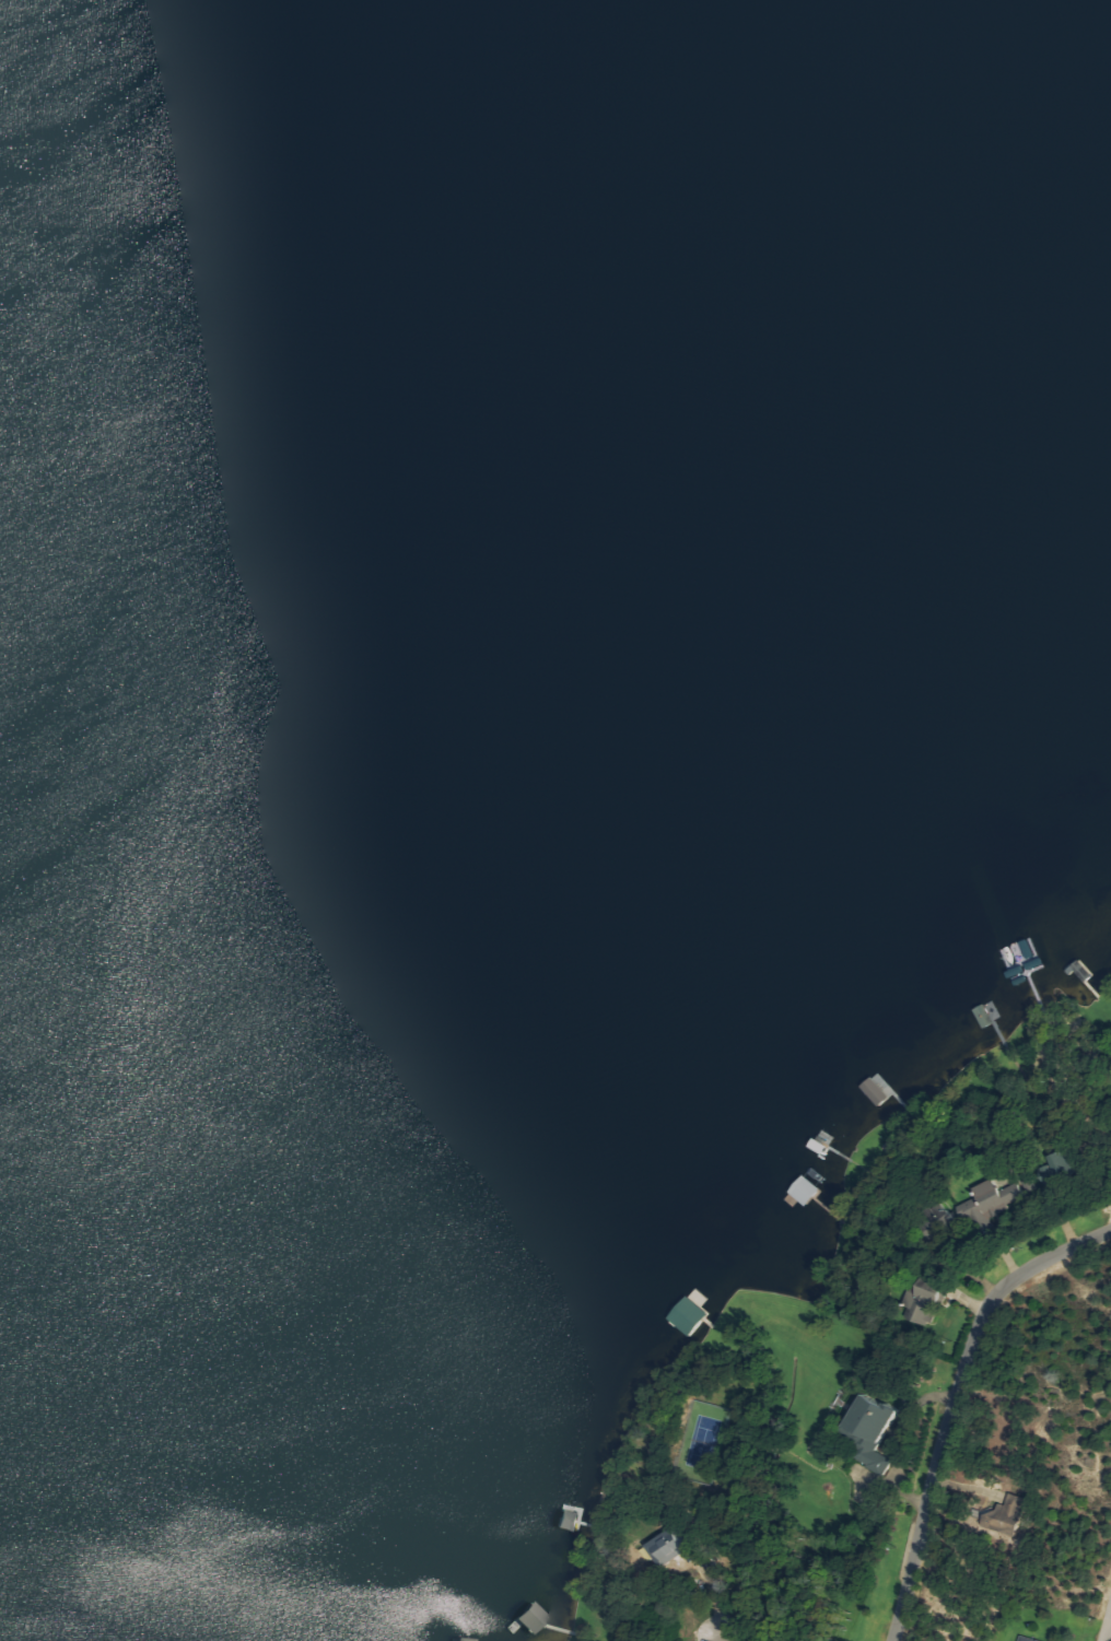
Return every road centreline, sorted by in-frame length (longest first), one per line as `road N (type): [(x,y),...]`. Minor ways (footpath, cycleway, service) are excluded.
road 1 (residential): [(892,1640),(976,1329),(1009,1278),(1110,1231)]

